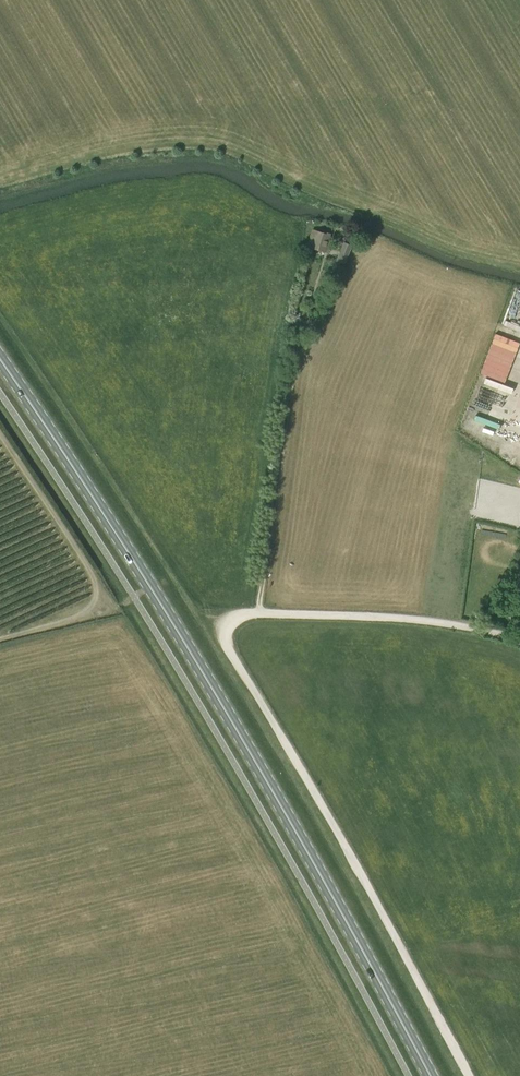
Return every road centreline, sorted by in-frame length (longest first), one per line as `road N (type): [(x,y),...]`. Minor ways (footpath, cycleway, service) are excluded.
road 1 (primary): [(430,1075),(240,732),(0,357)]
road 2 (track): [(471,1075),(224,640),(229,619),(259,613)]
road 3 (track): [(259,613),(300,302)]
road 4 (track): [(259,613),(381,617),(519,638)]

